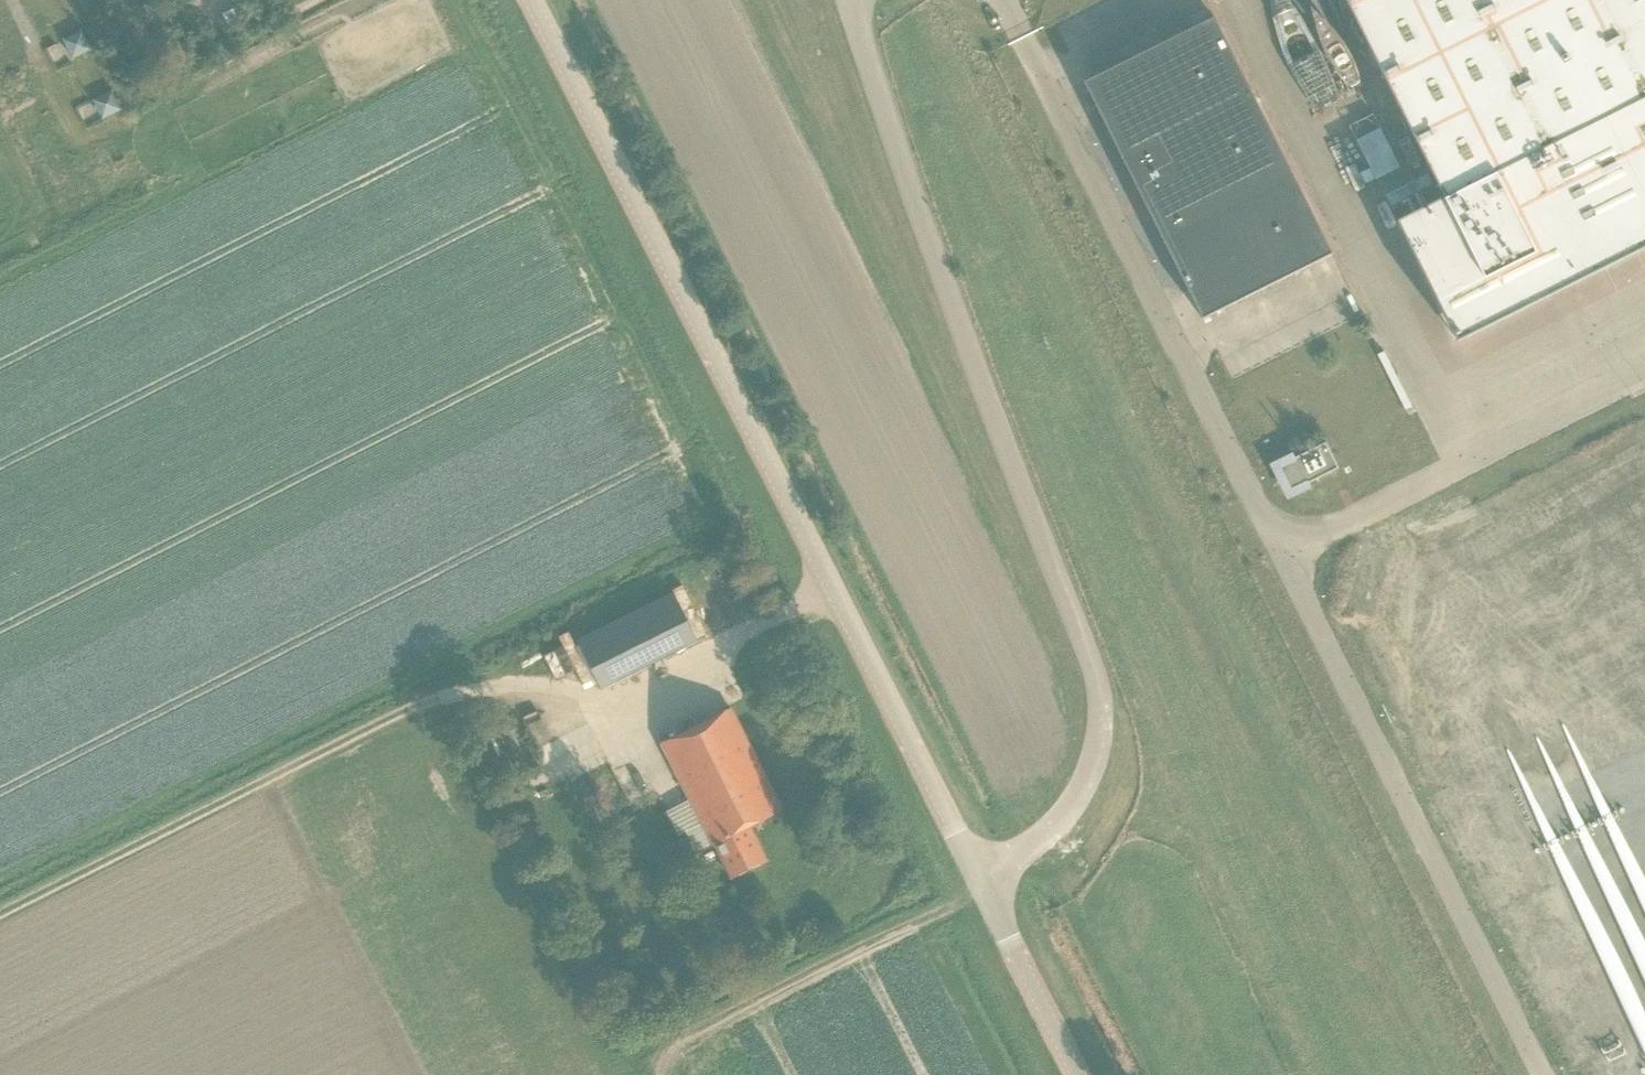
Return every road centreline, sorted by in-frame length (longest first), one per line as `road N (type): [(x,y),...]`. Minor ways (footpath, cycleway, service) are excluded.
road 1 (tertiary): [(984,885),(529,0)]
road 2 (unclassified): [(984,885),(1076,791),(1100,717),(1090,665),(846,0)]
road 3 (tertiary): [(1078,1074),(984,885)]

